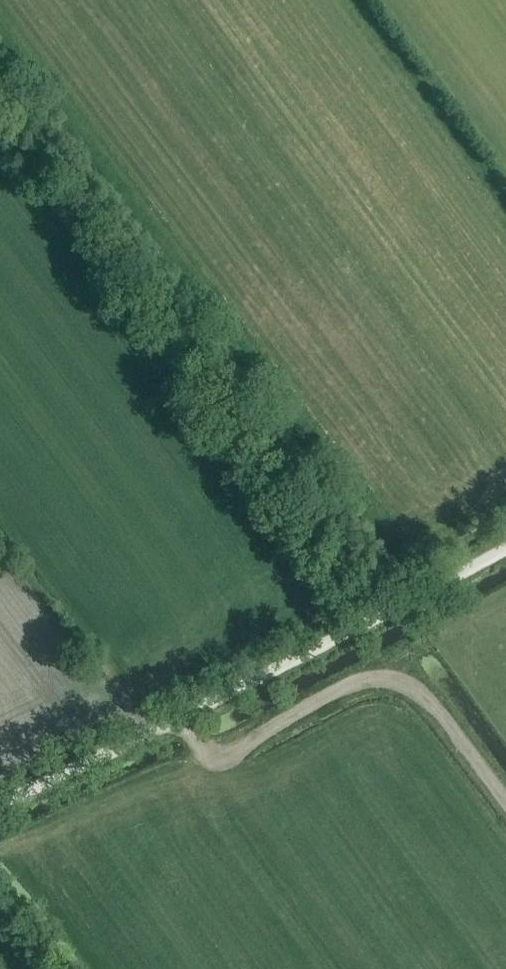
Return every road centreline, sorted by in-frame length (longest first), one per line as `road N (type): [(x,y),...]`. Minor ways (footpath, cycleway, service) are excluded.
road 1 (track): [(0,802),(505,544)]

